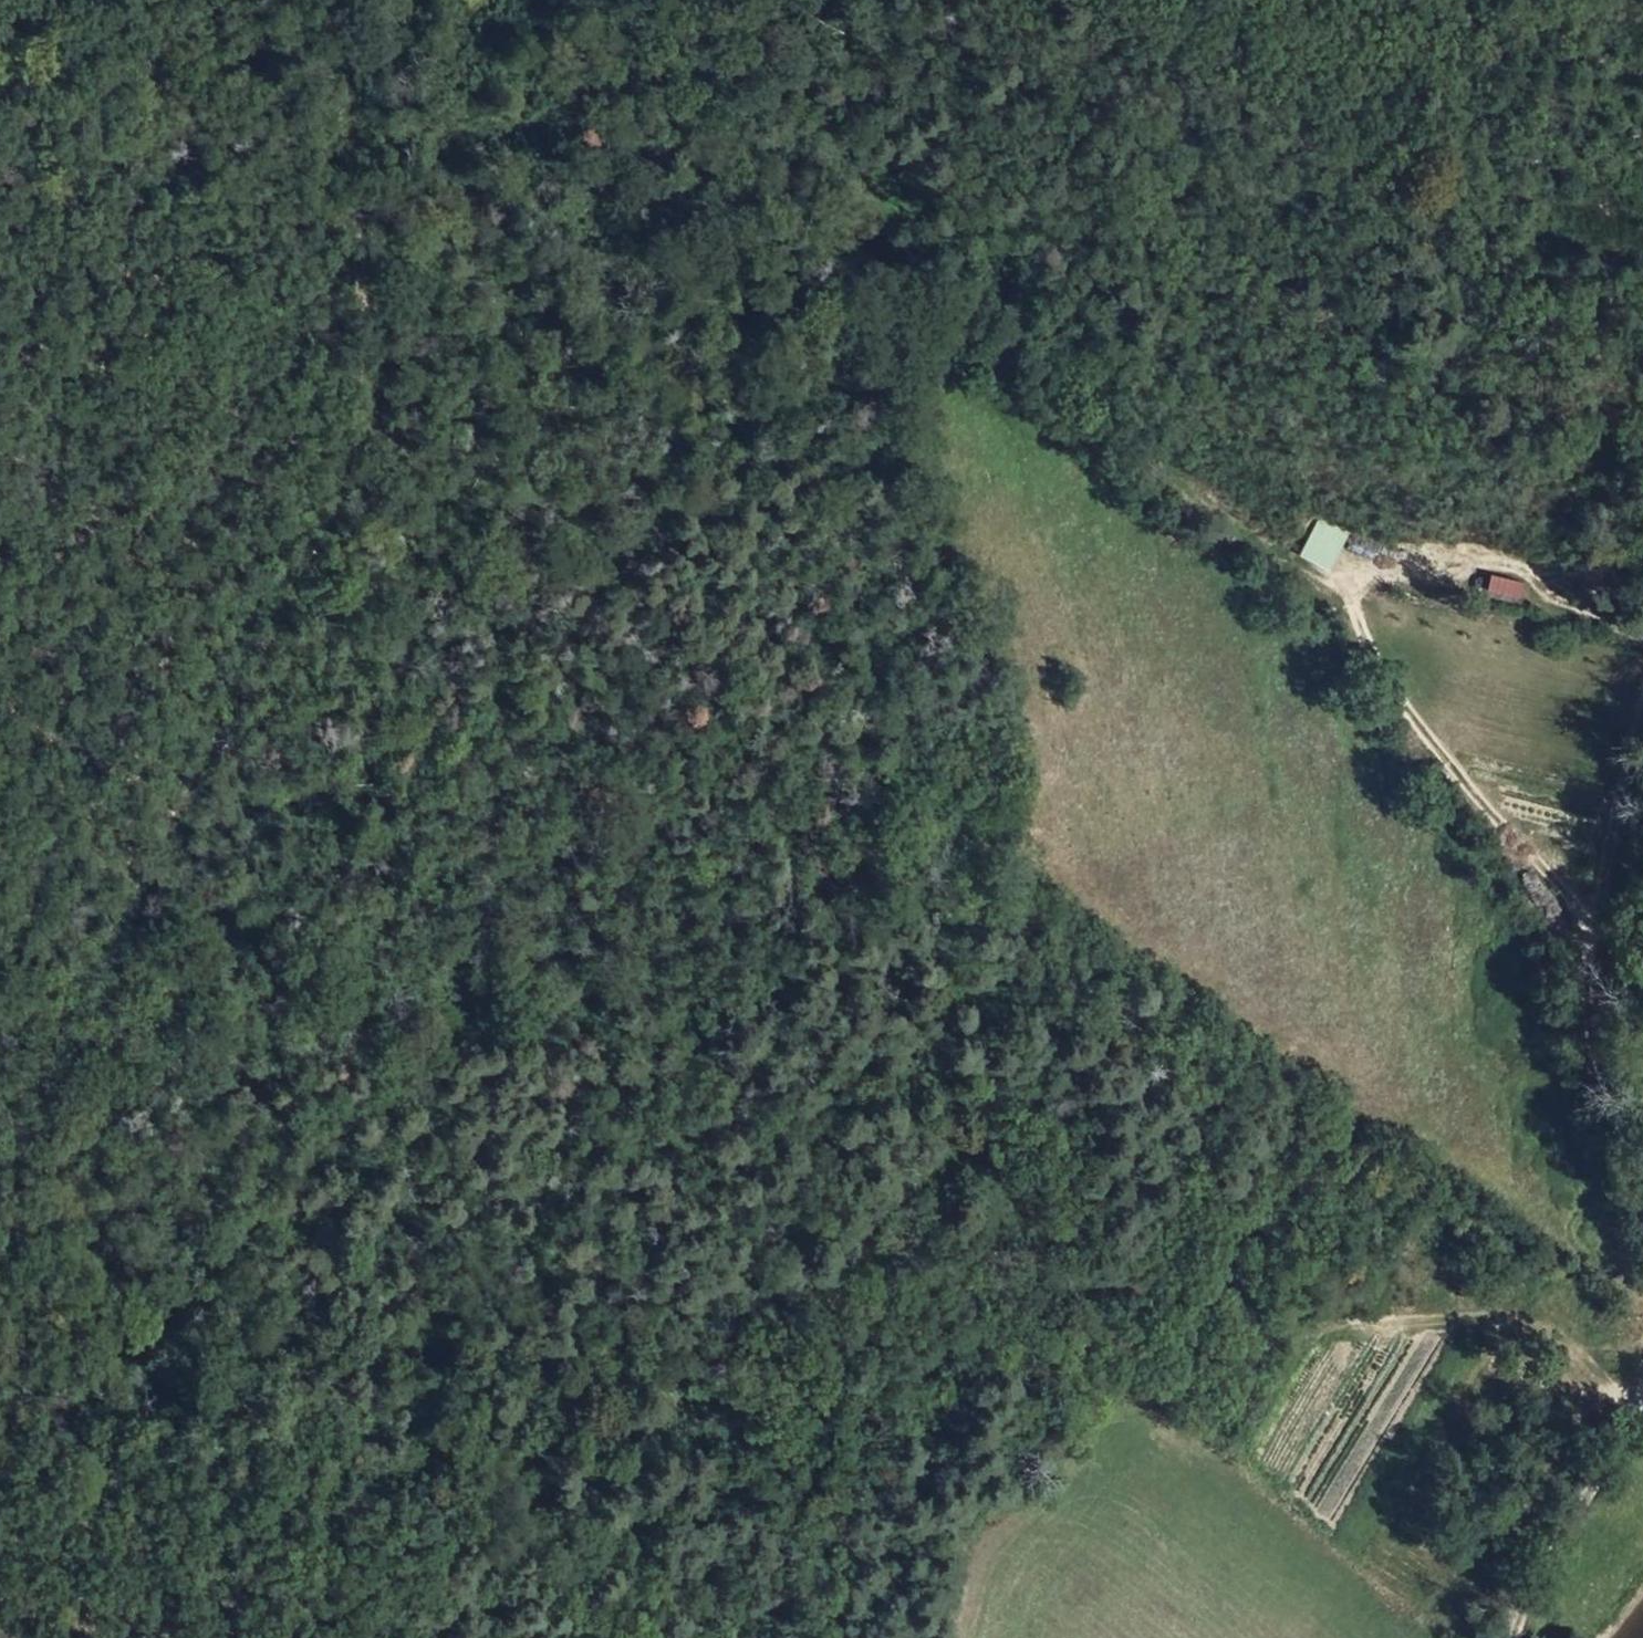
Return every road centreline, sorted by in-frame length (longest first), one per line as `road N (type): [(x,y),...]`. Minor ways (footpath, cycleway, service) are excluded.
road 1 (track): [(0,1159),(269,648),(377,418),(400,343),(332,0)]
road 2 (track): [(1642,1401),(1580,1494),(1515,1637)]

